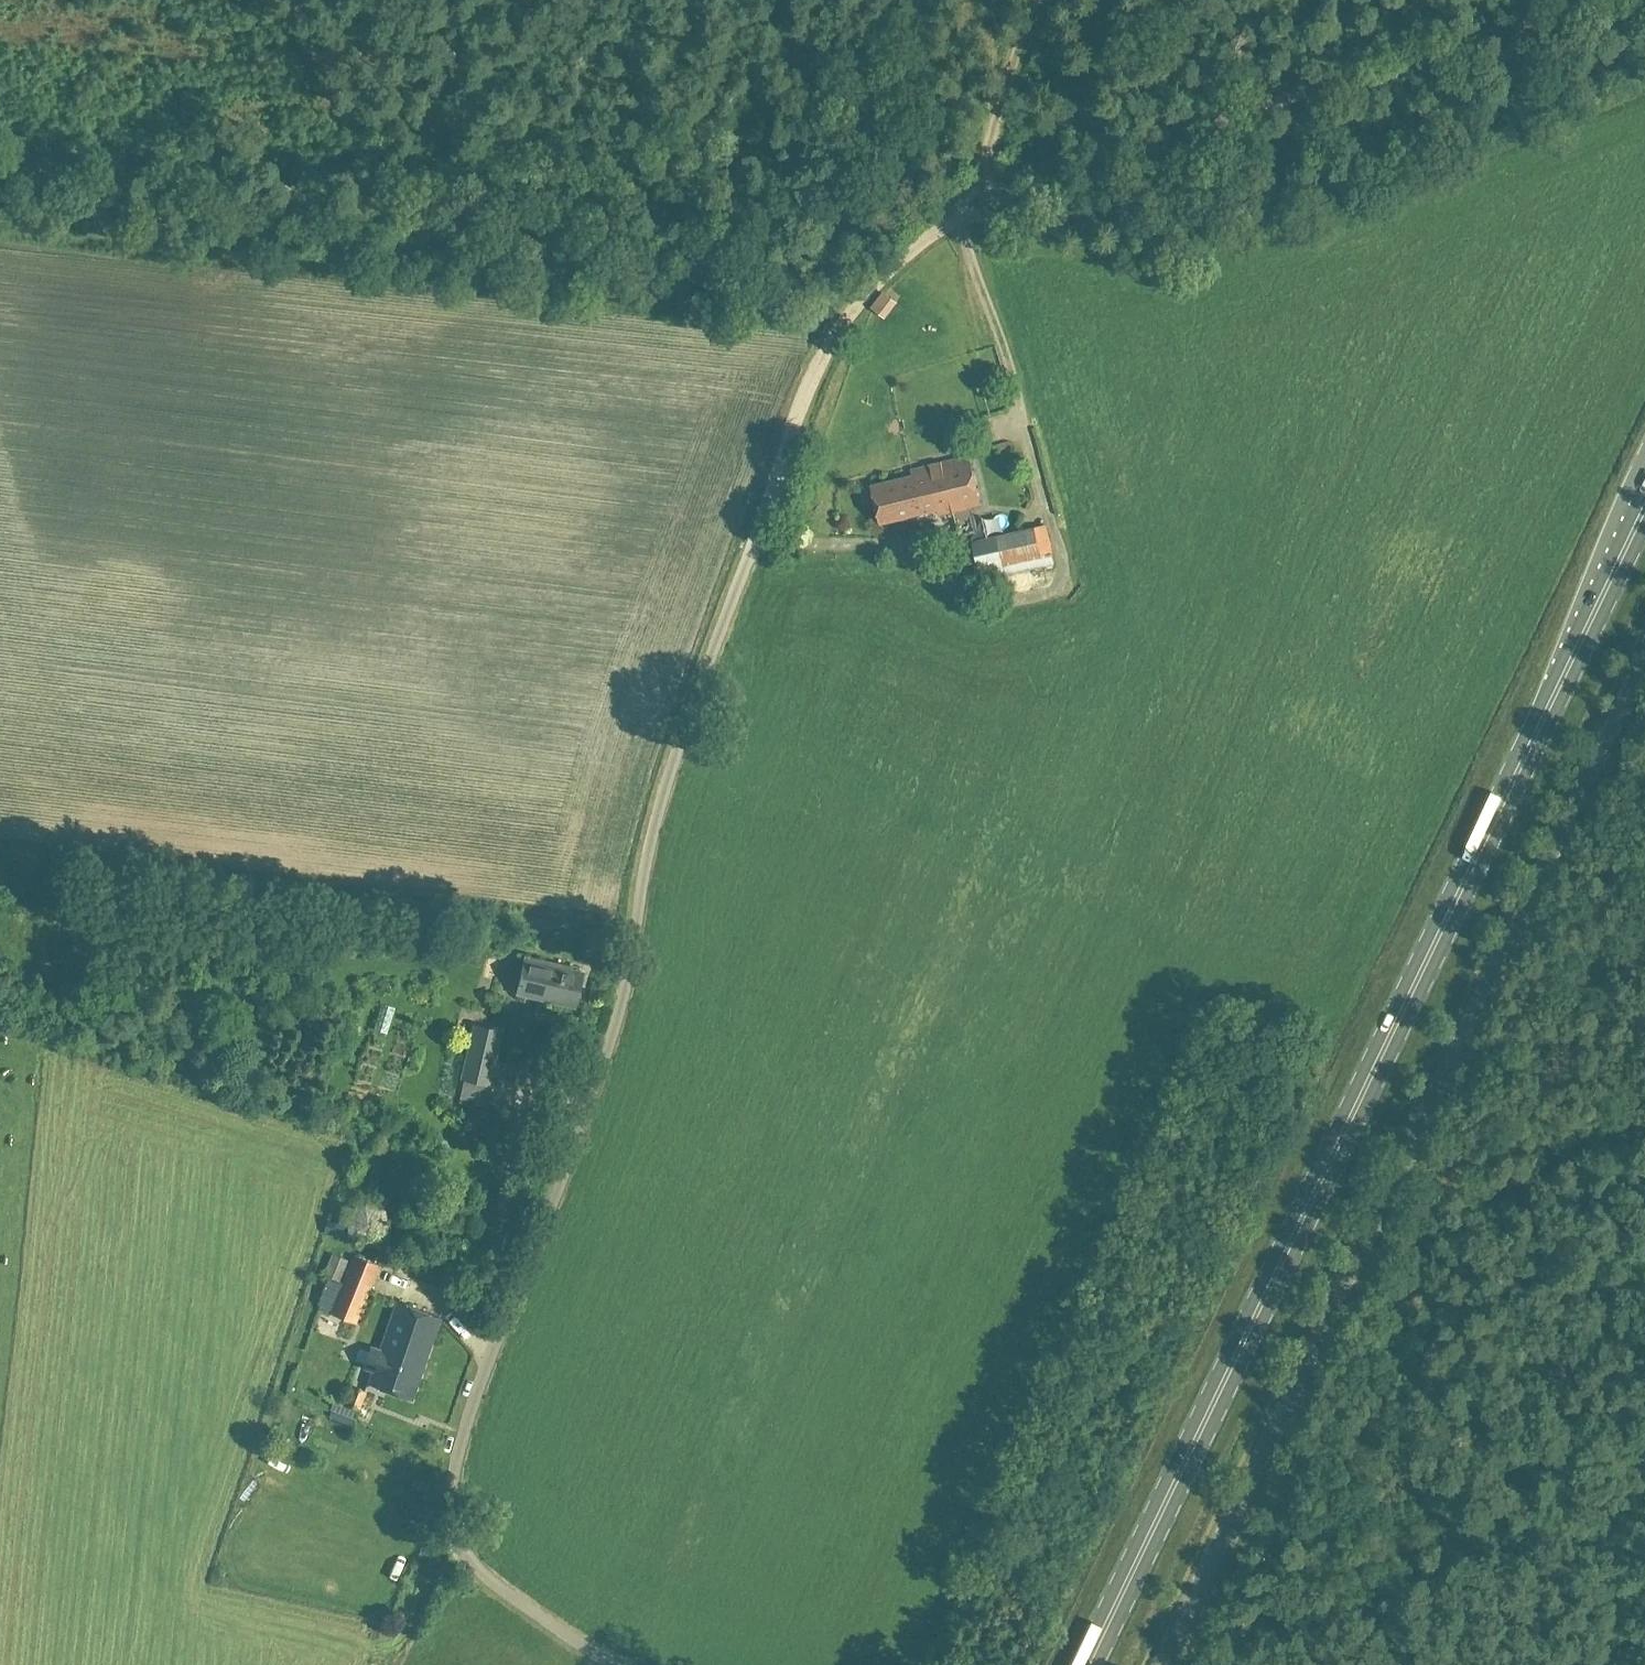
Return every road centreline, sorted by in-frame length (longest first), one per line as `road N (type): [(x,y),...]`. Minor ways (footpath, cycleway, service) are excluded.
road 1 (track): [(0,176),(140,182),(325,231),(578,217),(854,302),(954,215),(1047,210),(1166,139),(1444,47),(1624,0)]
road 2 (unclassified): [(609,1664),(461,1549),(450,1524),(451,1474),(622,996),(659,812),(816,372),(854,302)]
road 3 (primary): [(1087,1664),(1644,497)]
road 4 (unclassified): [(1157,1664),(1644,654)]

